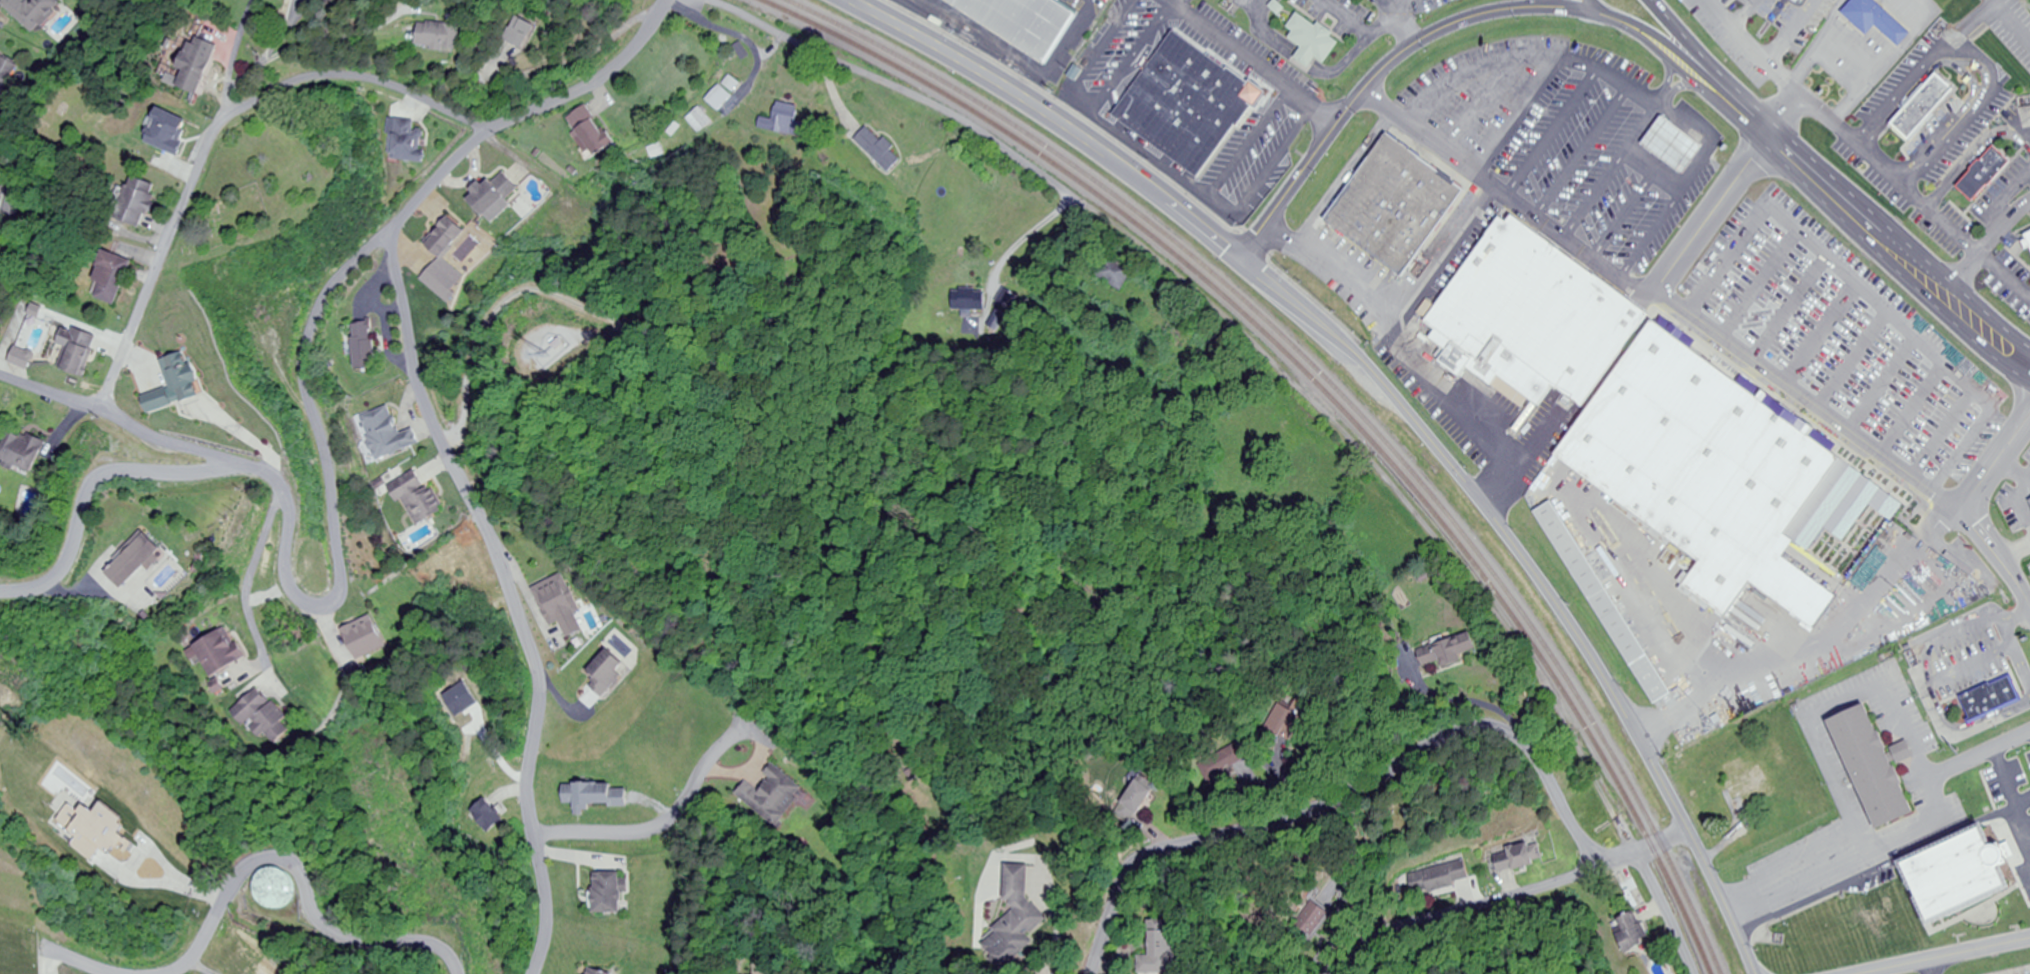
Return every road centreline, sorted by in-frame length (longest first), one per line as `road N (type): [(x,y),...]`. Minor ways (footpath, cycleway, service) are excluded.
road 1 (residential): [(389,238),(340,279),(306,350),(343,545),(345,593),(326,607),(290,593),(287,482),(250,458),(144,435),(106,406),(120,360),(232,108),(286,82),(352,74),(390,83),(484,132)]
road 2 (residential): [(1755,973),(1642,734),(1554,601),(1429,441),(1288,301),(1147,182),(1049,112),(853,0)]
road 3 (residential): [(1242,262),(1334,124),(1393,58),(1437,30),(1493,13),(1564,7),(1630,24),(1712,77),(1946,298),(2029,359)]
road 4 (residential): [(534,973),(543,869),(525,770),(538,706),(527,649),(427,407),(404,333),(389,238)]
road 5 (residential): [(1308,393),(1237,322),(1025,163),(851,67),(703,0)]
road 6 (residential): [(1604,862),(1575,844),(1529,739),(1501,713),(1469,715),(1328,816),(1199,830),(1129,859),(1087,973)]
road 7 (residential): [(1685,973),(1640,851),(1584,732),(1471,575),(1308,393)]
road 8 (residential): [(454,973),(446,952),(392,926),(365,945),(333,942),(313,910),(303,867),(278,855),(248,872),(210,935),(178,968),(143,973)]
road 9 (residential): [(389,238),(448,162),(484,132),(608,74),(645,40),(669,0)]
road 10 (residential): [(264,468),(105,479),(56,581),(0,596)]
road 11 (residential): [(1688,828),(1512,900),(1431,922)]
road 12 (residential): [(2029,408),(1963,509),(2029,598)]
road 13 (residential): [(1847,973),(2029,936)]

